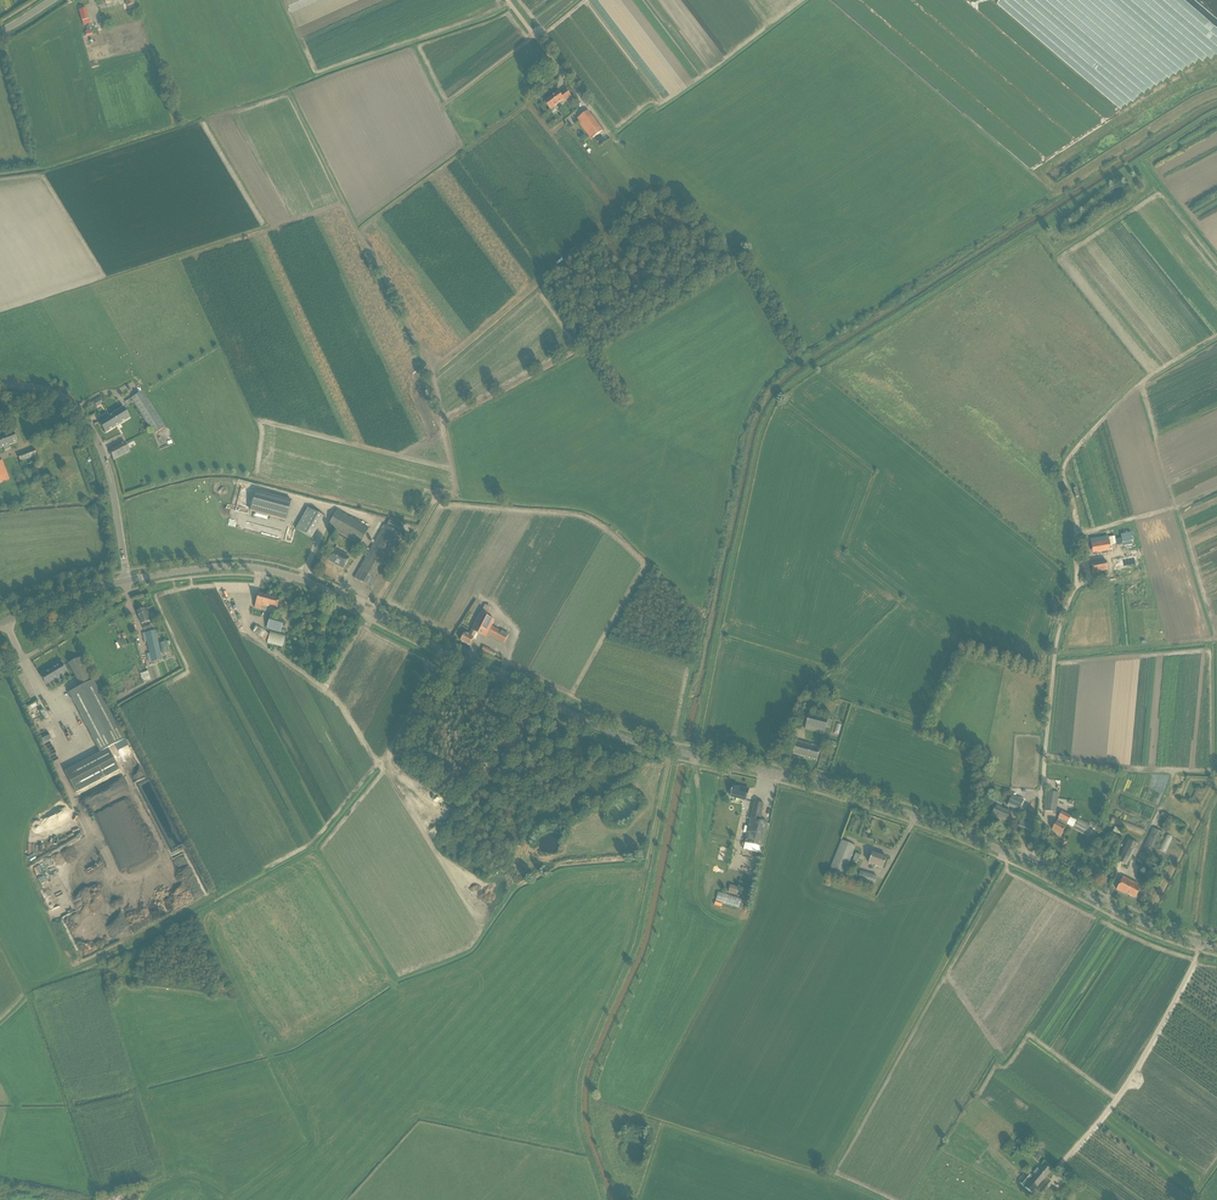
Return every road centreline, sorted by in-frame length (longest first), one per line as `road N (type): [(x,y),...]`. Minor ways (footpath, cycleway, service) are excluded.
road 1 (tertiary): [(125,580),(233,568),(292,576),(610,735),(849,793),(1030,865)]
road 2 (unclassified): [(1030,865),(1052,647),(1071,586)]
road 3 (unclassified): [(125,580),(103,462),(79,413),(54,394),(0,384)]
road 4 (tertiary): [(1030,865),(1216,948)]
road 5 (tertiary): [(6,622),(125,580)]

